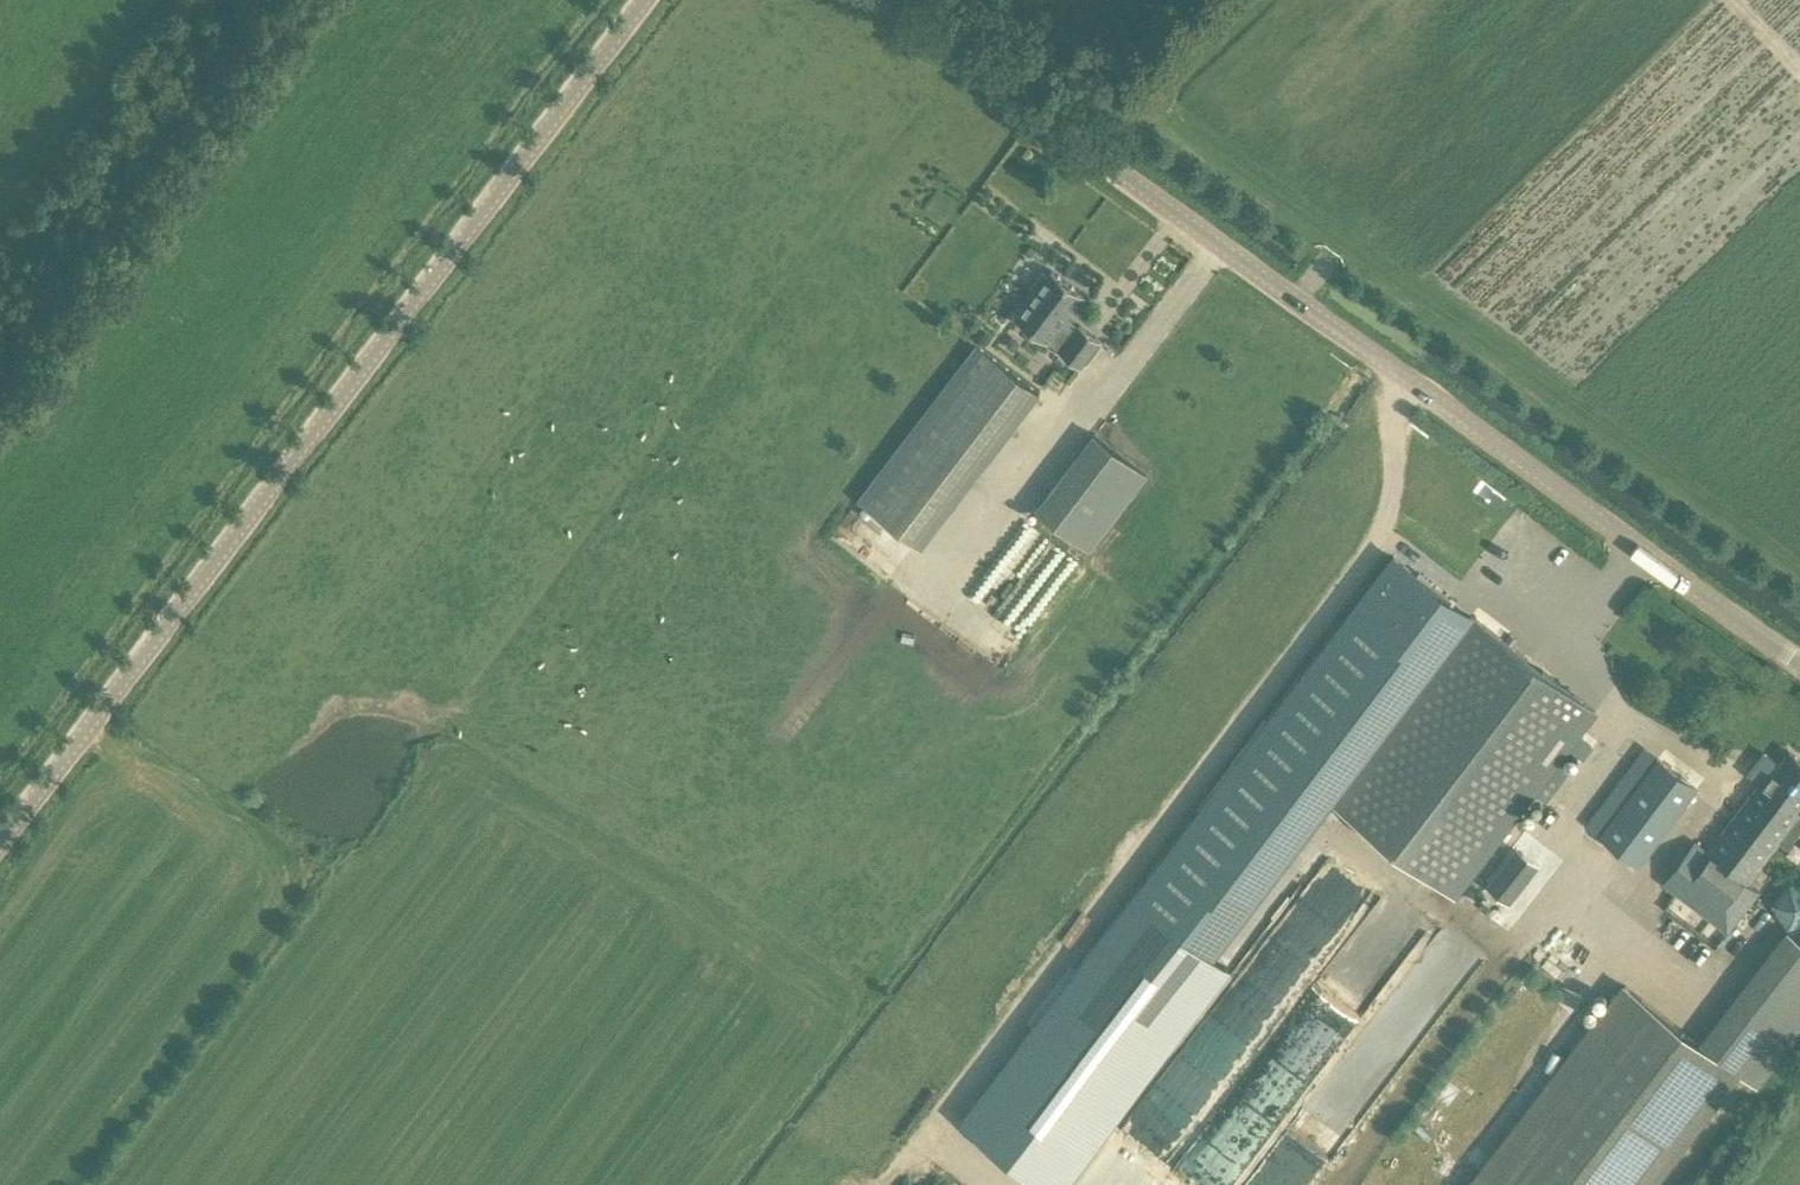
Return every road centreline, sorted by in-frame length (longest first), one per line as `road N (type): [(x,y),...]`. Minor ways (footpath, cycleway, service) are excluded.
road 1 (unclassified): [(1799,660),(880,0)]
road 2 (unclassified): [(0,842),(640,0)]

